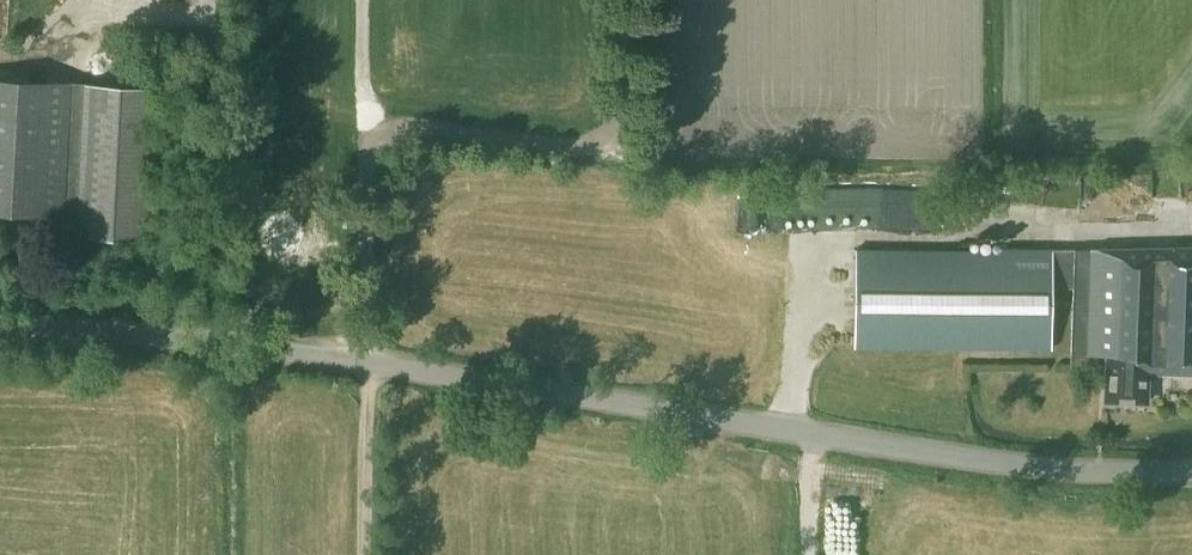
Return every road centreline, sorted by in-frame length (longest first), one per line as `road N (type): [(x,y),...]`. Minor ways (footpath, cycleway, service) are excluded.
road 1 (tertiary): [(1191,471),(1044,468),(367,362),(0,323)]
road 2 (track): [(629,0),(629,113),(613,134),(584,142),(416,128),(384,139),(367,362),(372,554)]

